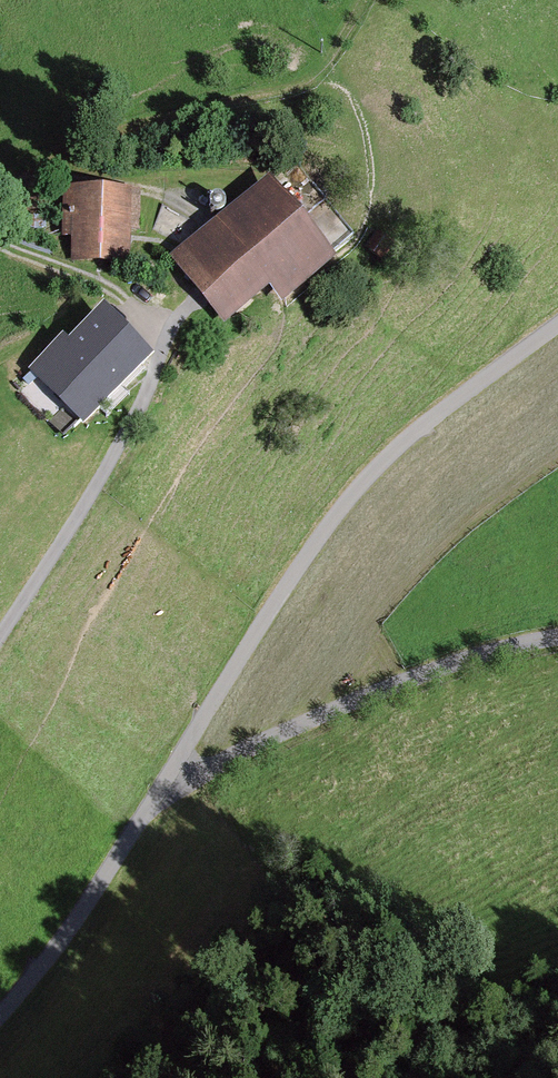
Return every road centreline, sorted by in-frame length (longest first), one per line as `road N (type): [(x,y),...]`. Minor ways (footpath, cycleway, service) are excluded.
road 1 (unclassified): [(0,1021),(57,956),(292,581),(373,478),(557,331)]
road 2 (track): [(557,649),(473,667),(211,780),(167,788)]
road 3 (track): [(179,332),(163,391),(0,665)]

